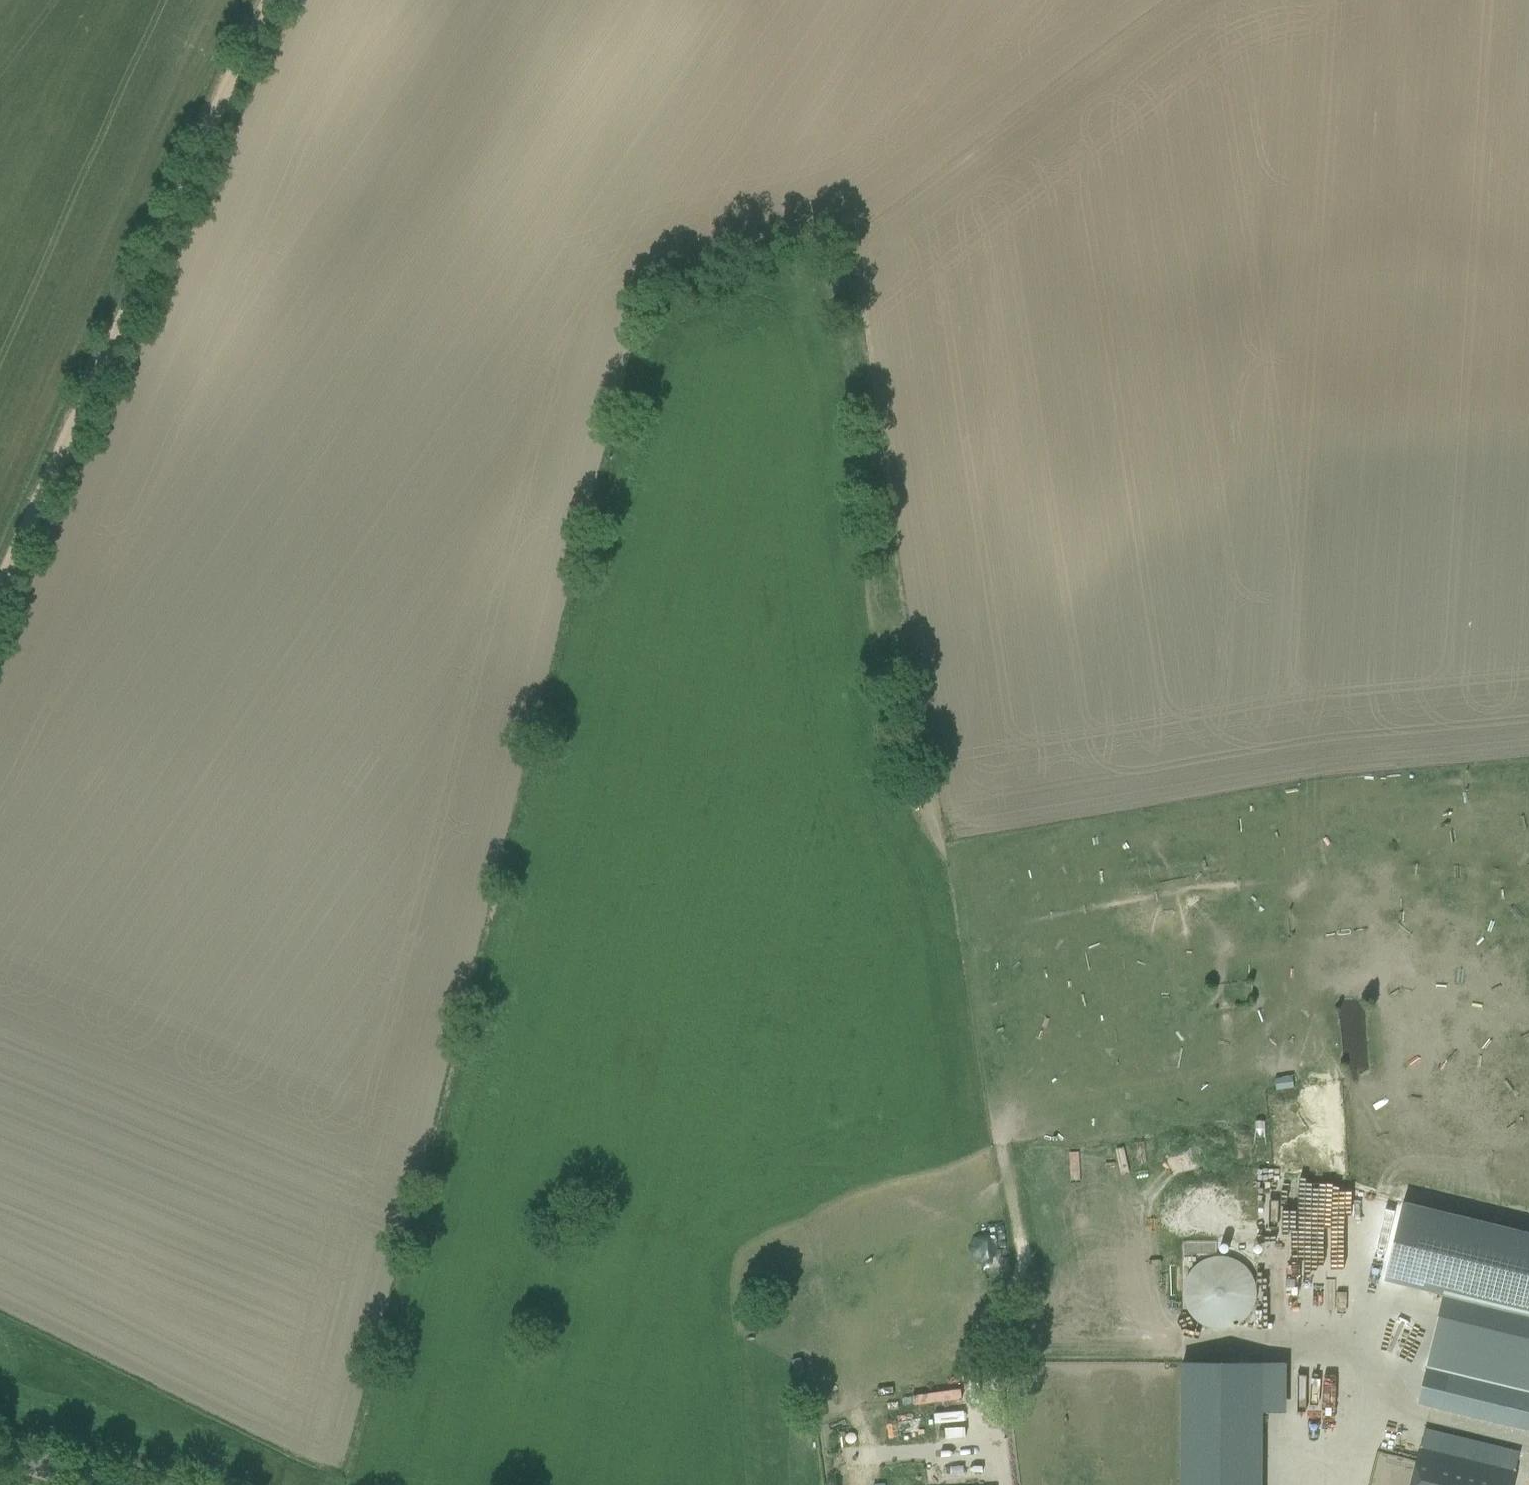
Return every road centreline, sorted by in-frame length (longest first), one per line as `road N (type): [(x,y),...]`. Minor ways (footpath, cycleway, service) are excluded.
road 1 (track): [(267,0),(0,588)]

